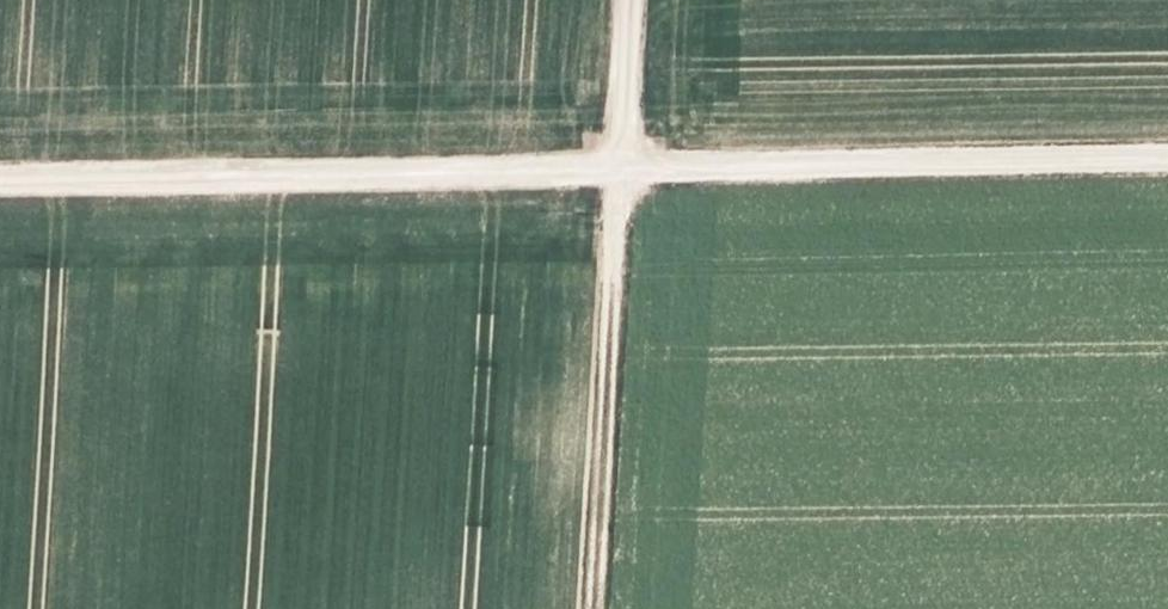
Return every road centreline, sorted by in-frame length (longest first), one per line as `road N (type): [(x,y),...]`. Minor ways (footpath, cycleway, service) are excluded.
road 1 (track): [(0,182),(1167,166)]
road 2 (track): [(628,0),(591,608)]

